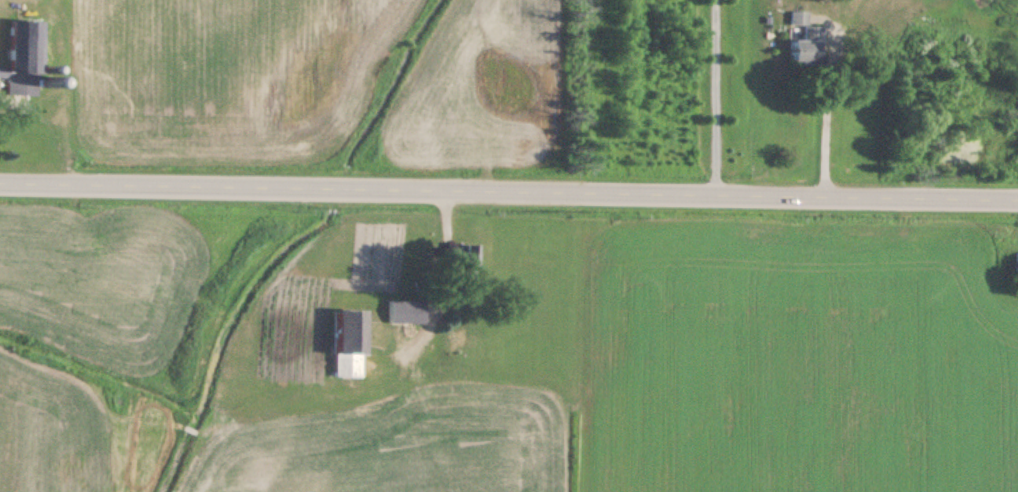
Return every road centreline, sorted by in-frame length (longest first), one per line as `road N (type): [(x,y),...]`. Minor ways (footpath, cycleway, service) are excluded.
road 1 (tertiary): [(1017,199),(0,184)]

